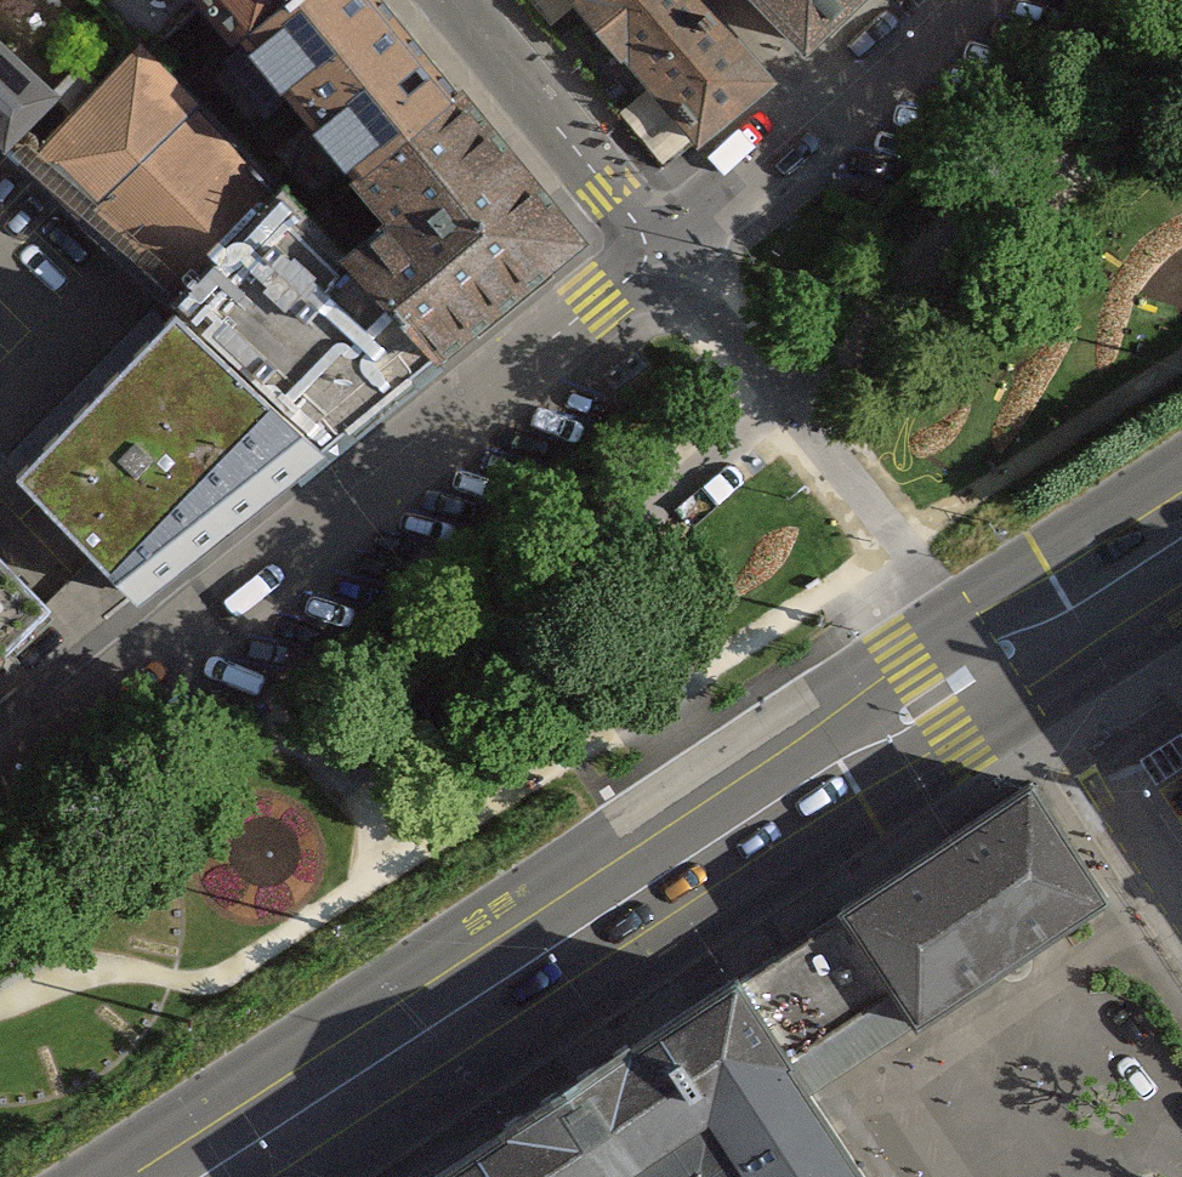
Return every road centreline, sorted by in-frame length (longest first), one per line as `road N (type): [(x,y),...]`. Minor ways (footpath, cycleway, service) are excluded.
road 1 (primary): [(1181,487),(119,1176)]
road 2 (primary): [(270,1176),(1181,587)]
road 3 (residential): [(660,255),(140,685),(0,789)]
road 4 (residential): [(660,255),(848,131),(983,0)]
road 5 (residential): [(455,0),(660,255)]
road 6 (residential): [(1181,876),(1101,755)]

